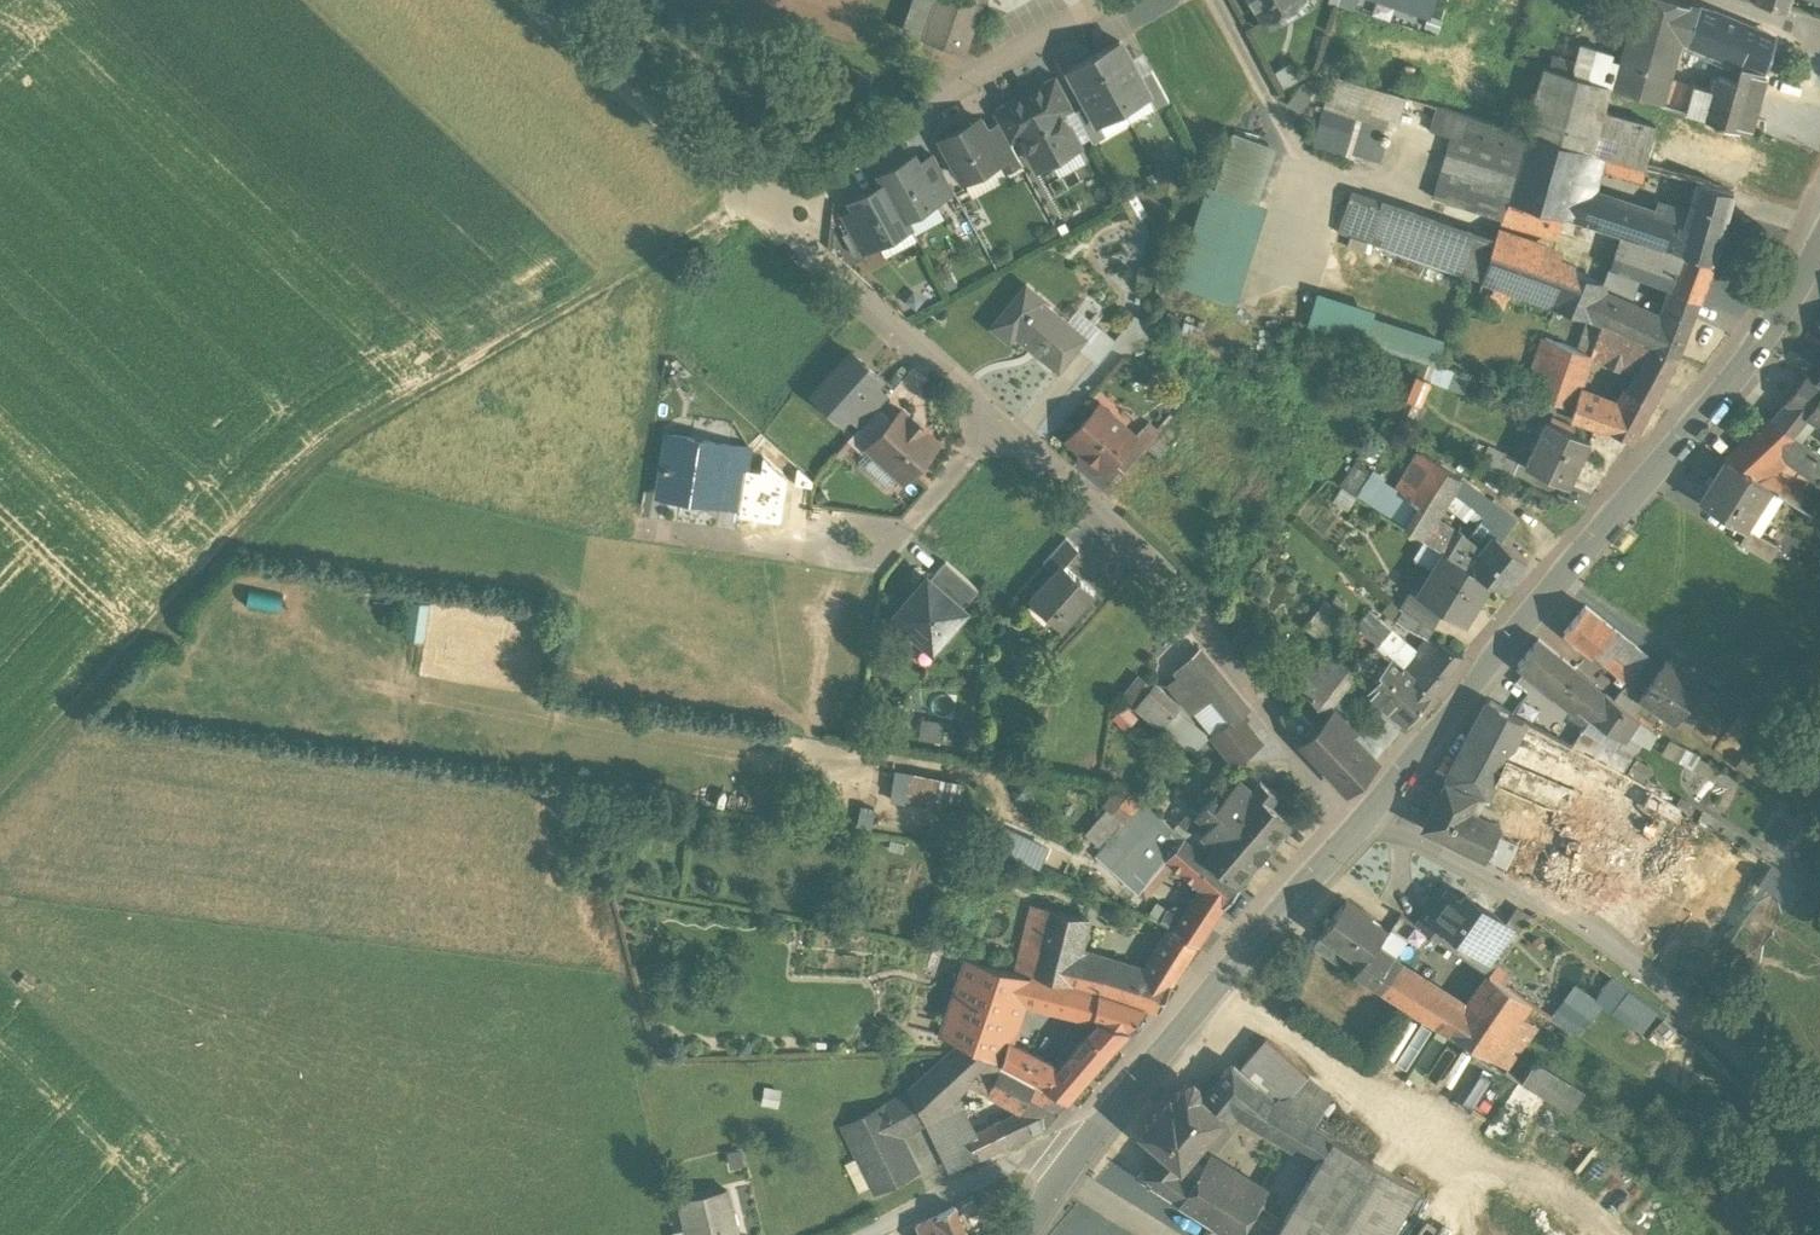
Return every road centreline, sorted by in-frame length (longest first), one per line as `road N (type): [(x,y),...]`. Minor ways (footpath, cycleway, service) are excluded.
road 1 (track): [(755,202),(351,418),(0,795)]
road 2 (residential): [(1819,246),(1716,398),(1359,823)]
road 3 (residential): [(1101,0),(755,202),(999,422)]
road 4 (residential): [(1359,823),(1072,1157),(1027,1234)]
road 5 (residential): [(1030,451),(1170,580),(1359,823)]
road 6 (residential): [(1359,823),(1423,843),(1584,931),(1679,1000),(1727,1047)]
road 7 (residential): [(999,422),(866,561),(641,526)]
road 8 (residential): [(1030,451),(1140,326)]
road 9 (track): [(1727,1047),(1819,1150)]

